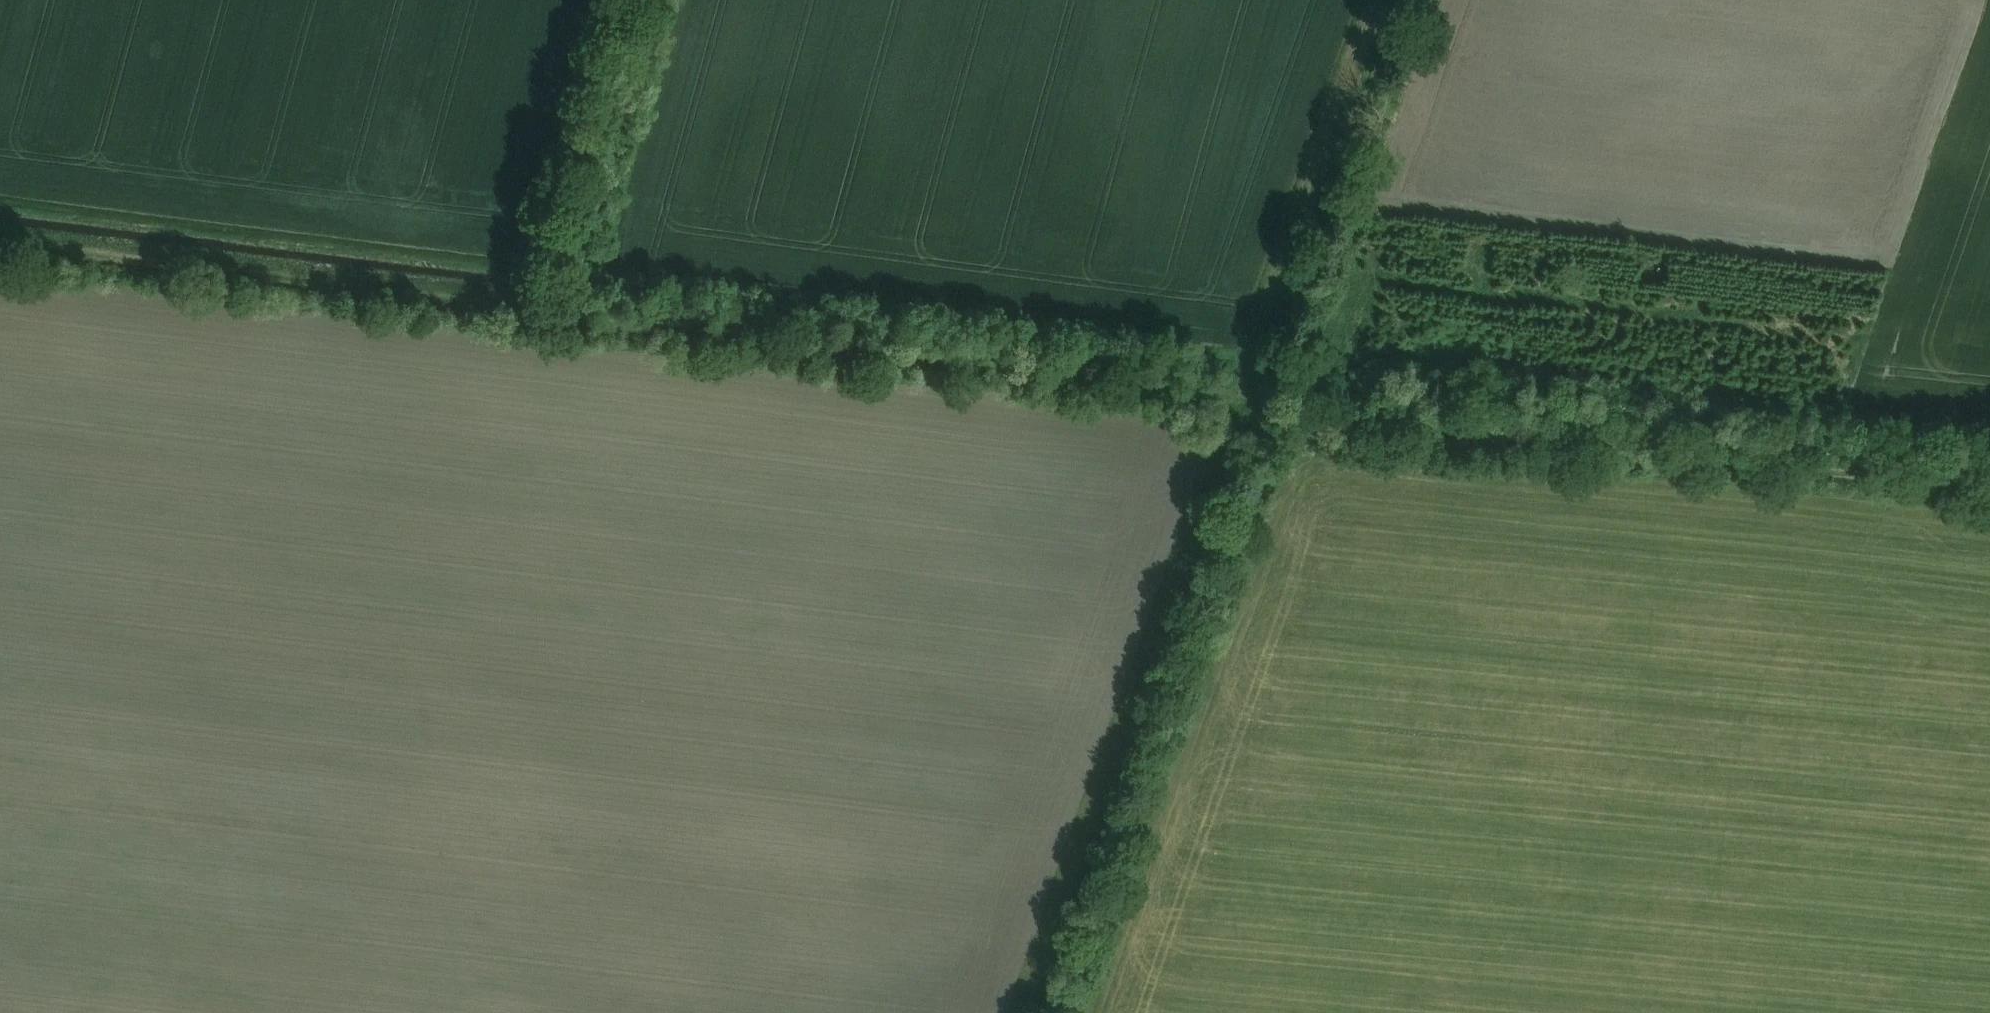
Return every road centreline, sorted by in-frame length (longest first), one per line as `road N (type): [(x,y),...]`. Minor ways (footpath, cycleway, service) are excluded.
road 1 (residential): [(0,243),(1246,385),(1989,483)]
road 2 (track): [(1022,1012),(1379,0)]

